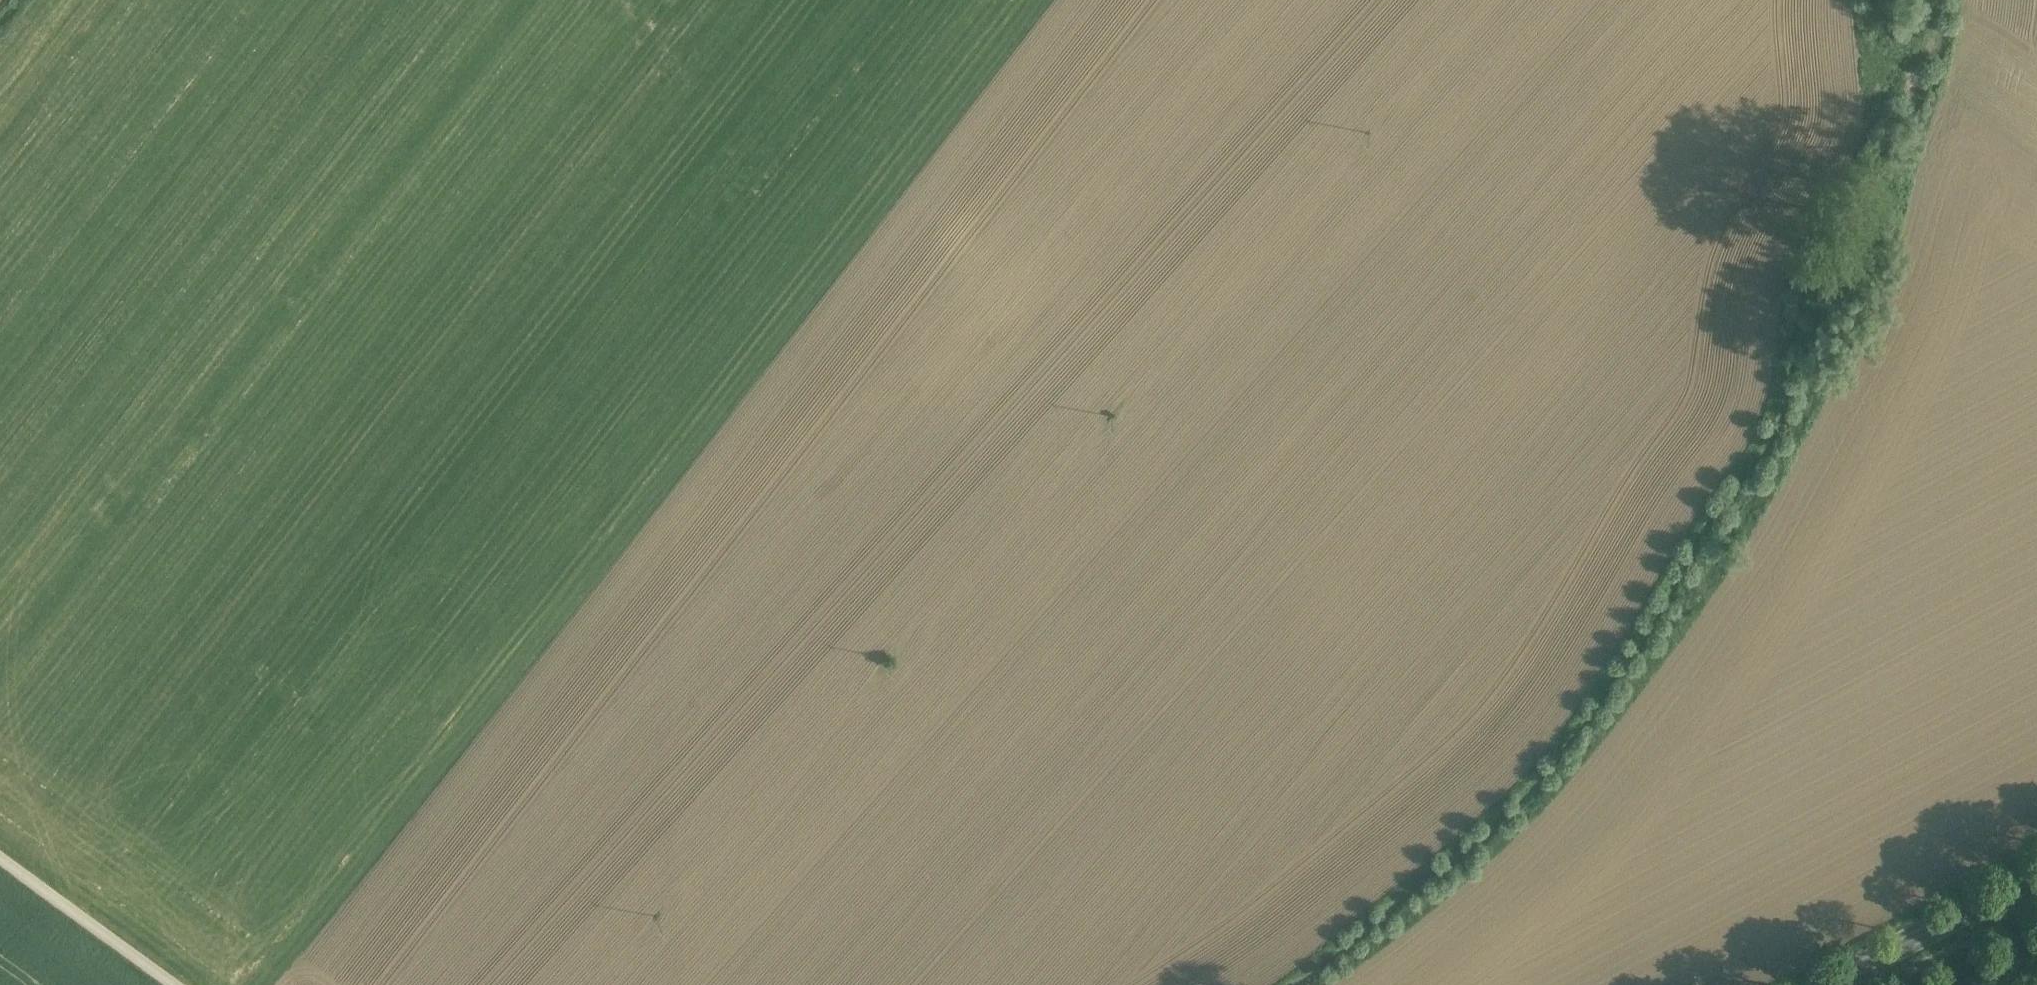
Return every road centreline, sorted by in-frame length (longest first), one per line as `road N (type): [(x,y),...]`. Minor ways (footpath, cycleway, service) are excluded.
road 1 (secondary): [(2036,877),(1832,984)]
road 2 (track): [(0,864),(169,984)]

